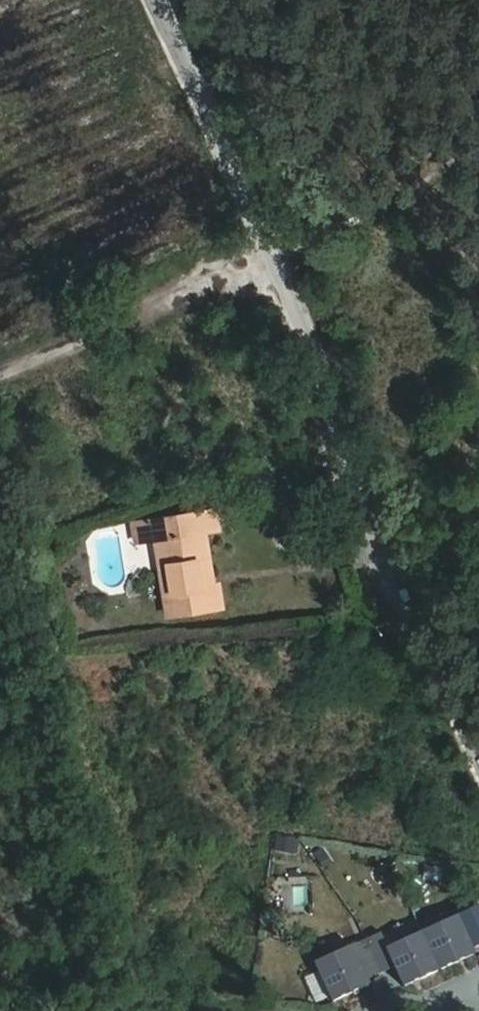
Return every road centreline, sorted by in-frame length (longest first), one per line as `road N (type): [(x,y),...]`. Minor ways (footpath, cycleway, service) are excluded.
road 1 (tertiary): [(478,737),(286,261),(158,0)]
road 2 (track): [(0,336),(478,126)]

